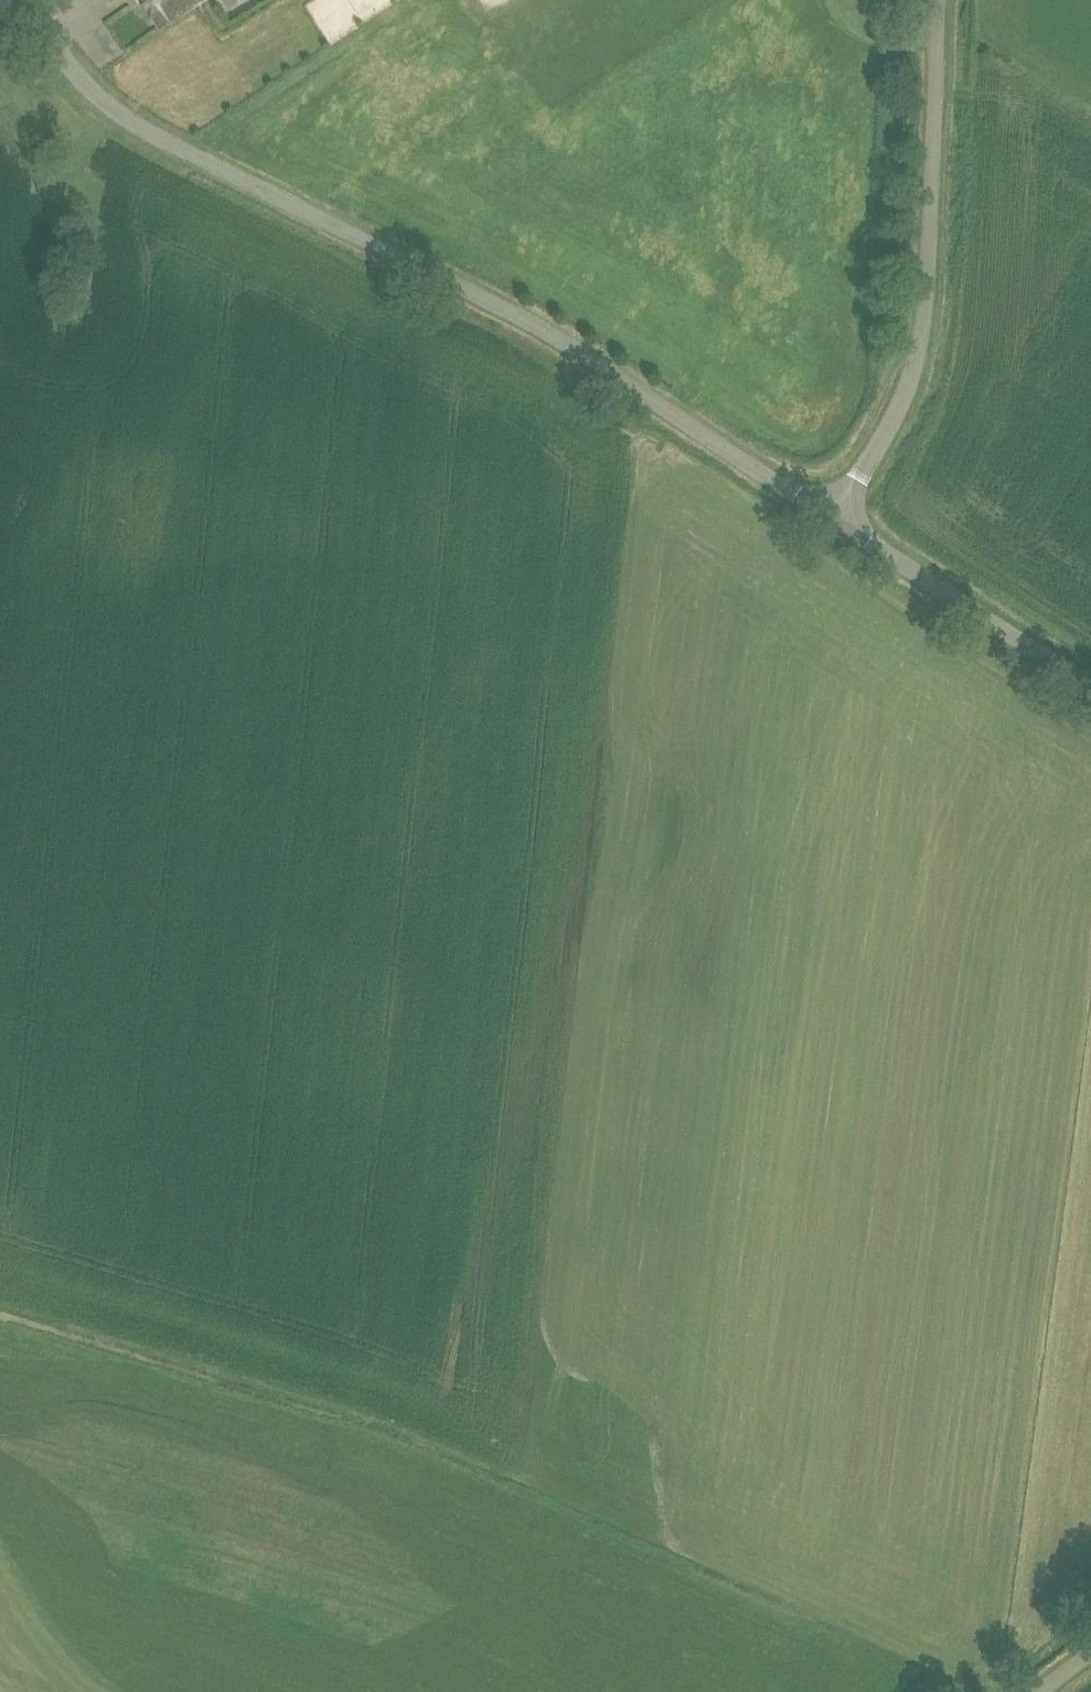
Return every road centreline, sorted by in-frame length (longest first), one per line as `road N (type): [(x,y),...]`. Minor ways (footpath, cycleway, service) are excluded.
road 1 (unclassified): [(836,524),(495,301),(136,124),(100,96),(28,0)]
road 2 (unclassified): [(836,524),(900,415),(920,359),(942,0)]
road 3 (unclassified): [(1090,691),(836,524)]

